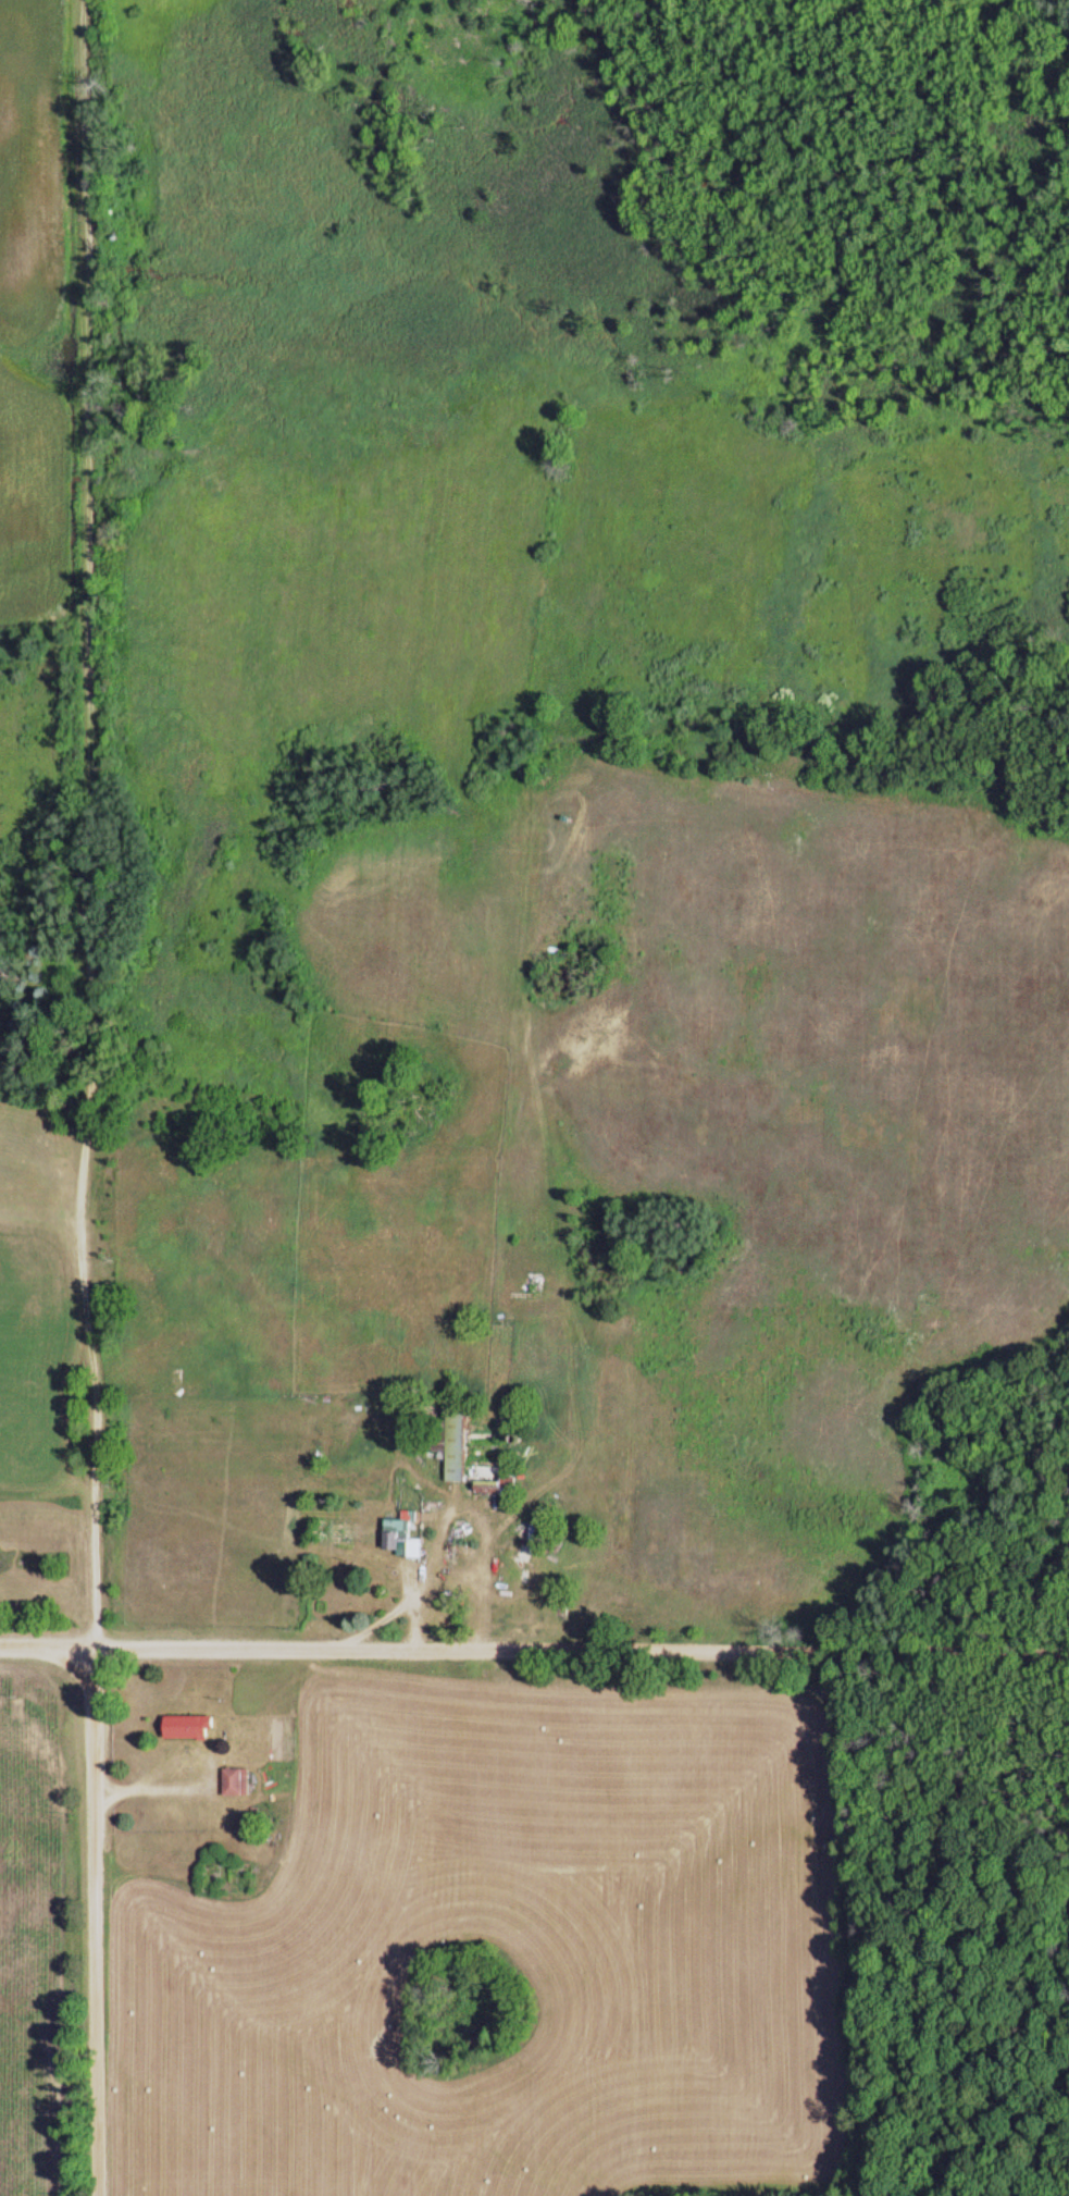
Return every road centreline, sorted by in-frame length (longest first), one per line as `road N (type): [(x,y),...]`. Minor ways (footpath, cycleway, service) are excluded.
road 1 (residential): [(95,2195),(80,0)]
road 2 (residential): [(0,1652),(1068,1646)]

